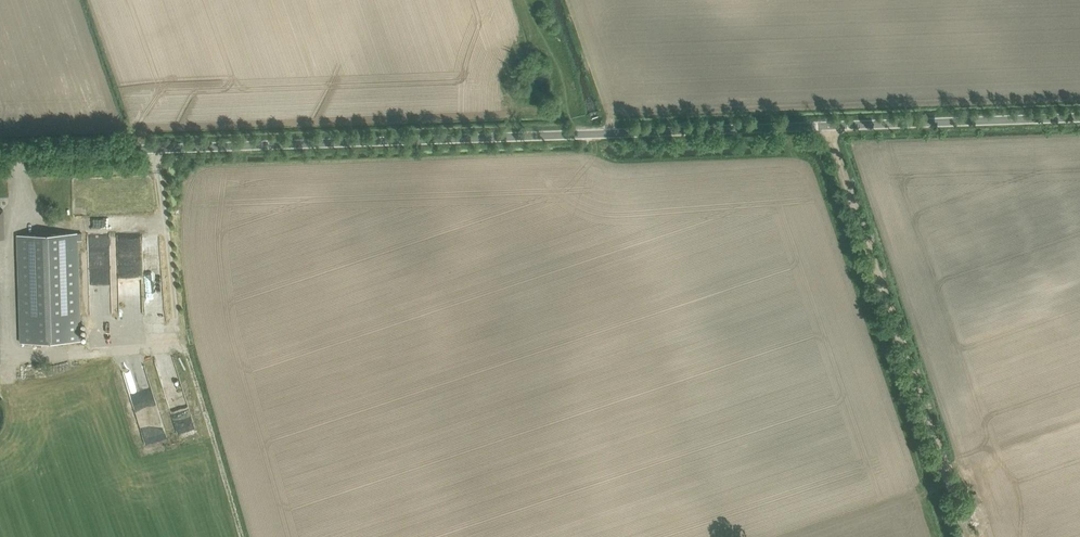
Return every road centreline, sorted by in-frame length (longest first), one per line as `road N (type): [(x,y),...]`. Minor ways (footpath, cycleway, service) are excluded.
road 1 (unclassified): [(0,159),(1079,121)]
road 2 (track): [(821,129),(840,162),(967,536)]

